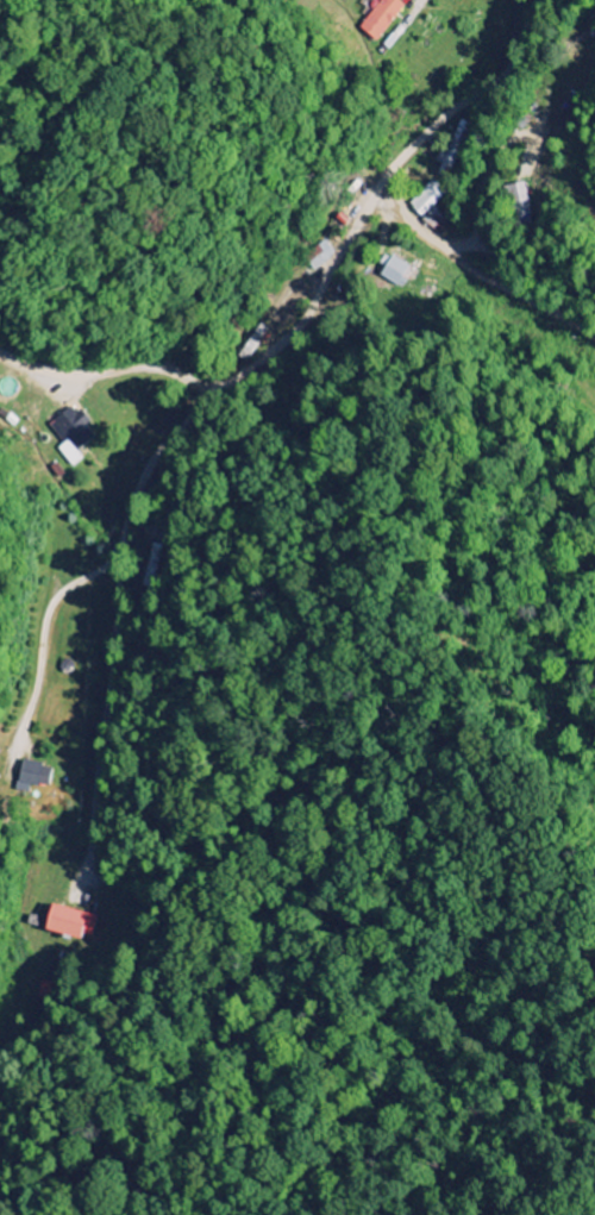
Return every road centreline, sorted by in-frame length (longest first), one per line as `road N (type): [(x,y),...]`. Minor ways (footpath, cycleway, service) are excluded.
road 1 (residential): [(95,823),(121,545),(139,488),(198,406),(324,273),(387,176),(431,126),(484,84),(515,0)]
road 2 (residential): [(372,198),(443,252),(594,339)]

